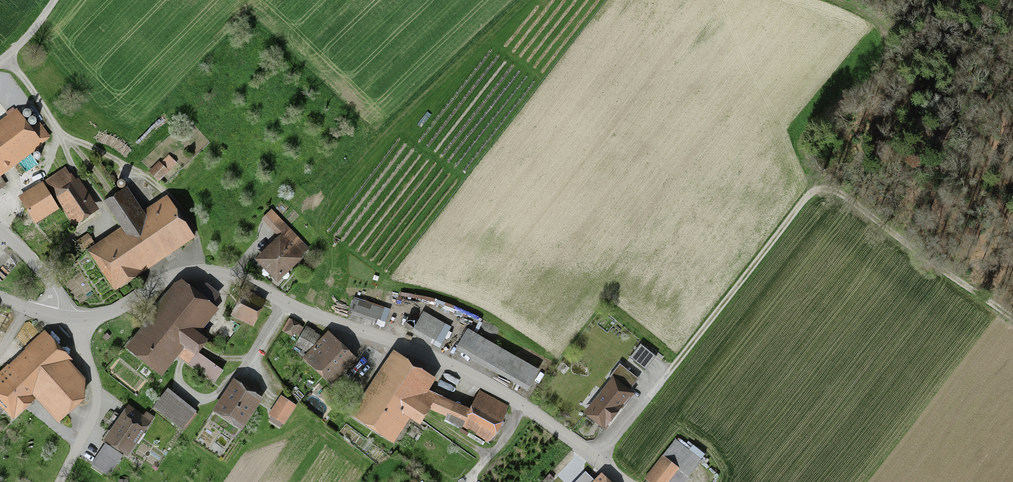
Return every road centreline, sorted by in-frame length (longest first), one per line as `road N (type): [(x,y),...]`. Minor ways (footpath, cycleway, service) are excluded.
road 1 (unclassified): [(77,318),(110,313),(183,273),(242,282),(445,362),(526,407),(626,481)]
road 2 (track): [(597,459),(808,200),(824,193)]
road 3 (track): [(824,193),(815,141),(871,94),(888,66),(877,14),(839,0)]
road 4 (track): [(824,193),(845,199),(1012,321)]
road 5 (unclassified): [(77,318),(100,408),(61,481)]

